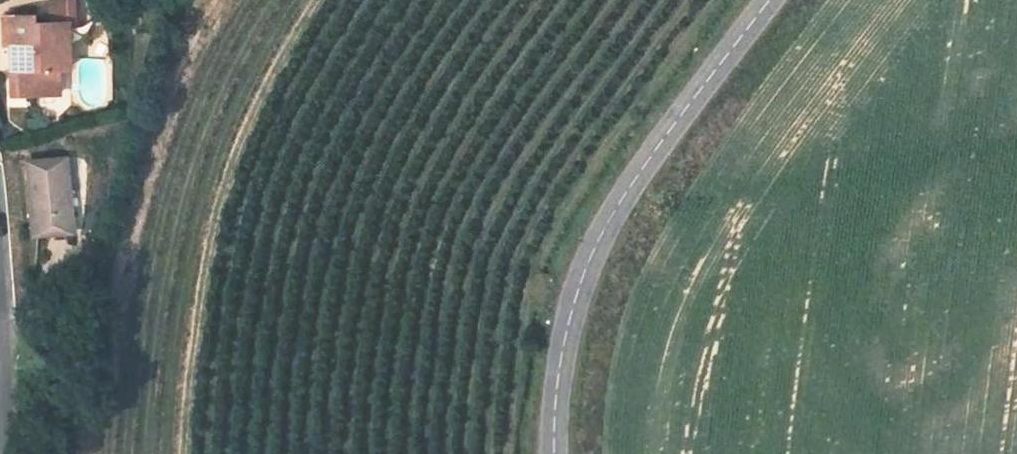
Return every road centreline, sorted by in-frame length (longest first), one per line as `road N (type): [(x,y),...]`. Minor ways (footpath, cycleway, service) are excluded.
road 1 (tertiary): [(769,0),(607,224),(570,313),(555,453)]

